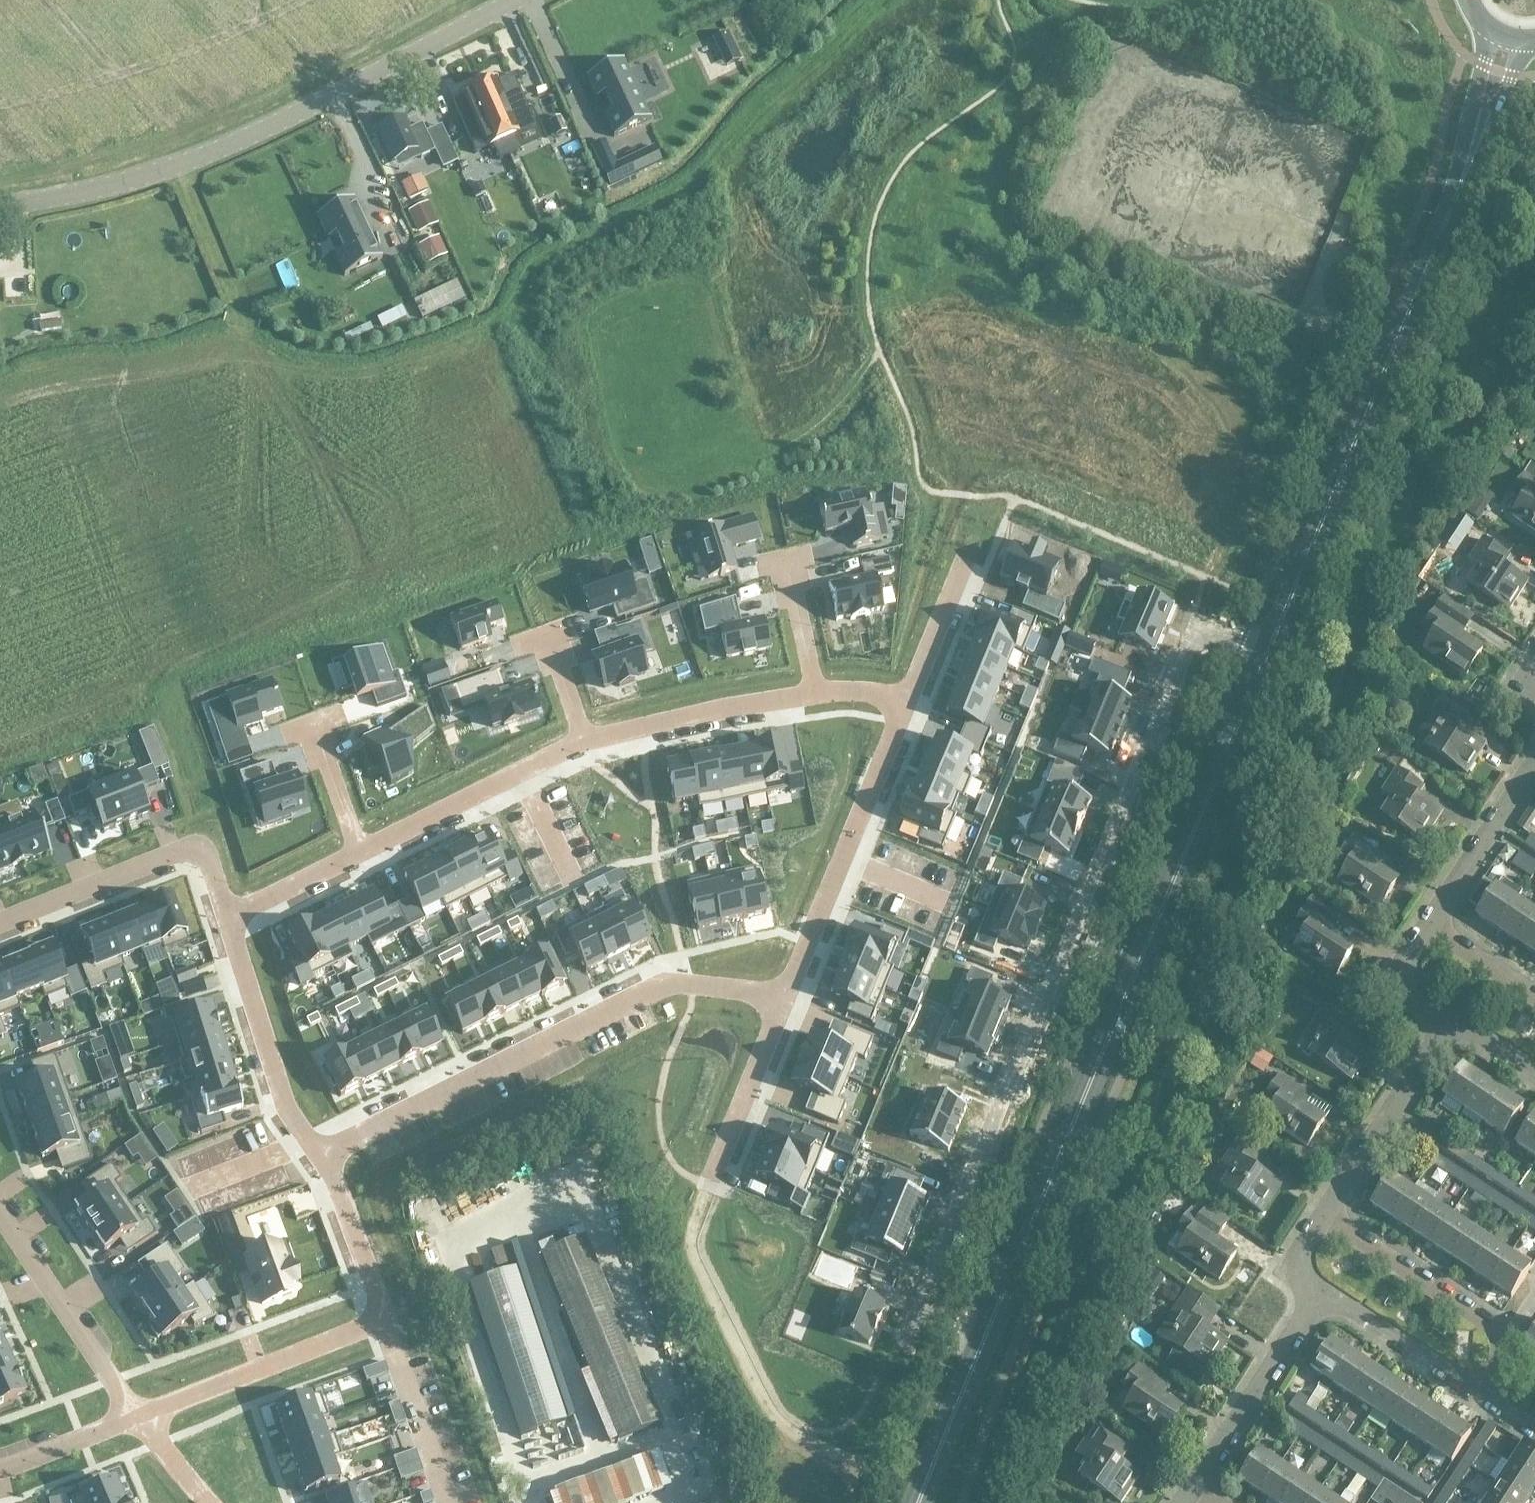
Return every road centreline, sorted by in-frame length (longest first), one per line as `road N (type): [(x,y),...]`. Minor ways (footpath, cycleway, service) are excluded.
road 1 (residential): [(1205,637),(925,1315),(983,1337)]
road 2 (secondary): [(983,1337),(1264,662)]
road 3 (secondary): [(1264,662),(1481,120),(1506,37)]
road 4 (unclassified): [(0,208),(155,173),(512,0)]
road 5 (residential): [(320,1154),(650,989),(686,983),(785,995)]
road 6 (residential): [(785,995),(908,705)]
road 7 (residential): [(227,918),(210,866),(180,851),(0,922)]
road 8 (residential): [(697,1256),(698,1210),(785,995)]
road 9 (residential): [(1477,1385),(1499,1345),(1490,1327),(1320,1206)]
road 10 (residential): [(137,1416),(383,1320)]
road 11 (residential): [(320,1154),(283,1095),(227,918)]
road 12 (residential): [(582,739),(359,851)]
road 13 (residential): [(0,1210),(137,1416)]
road 14 (residential): [(819,691),(582,739)]
road 15 (residential): [(1189,1489),(1332,1298)]
road 16 (residential): [(1320,1206),(1445,1007)]
road 17 (residential): [(1426,927),(1534,756)]
road 18 (residential): [(383,1320),(399,1296),(397,1268),(320,1154)]
road 19 (residential): [(446,1502),(383,1320)]
road 20 (secondary): [(920,1502),(983,1337)]
road 21 (track): [(175,164),(239,325)]
road 22 (residential): [(1477,1385),(1332,1298)]
road 23 (residential): [(908,705),(962,564)]
road 24 (residential): [(359,851),(227,918)]
road 25 (residential): [(0,1468),(137,1416)]
road 26 (residential): [(313,717),(359,851)]
road 27 (residential): [(788,553),(819,691)]
road 28 (residential): [(1534,999),(1426,927)]

